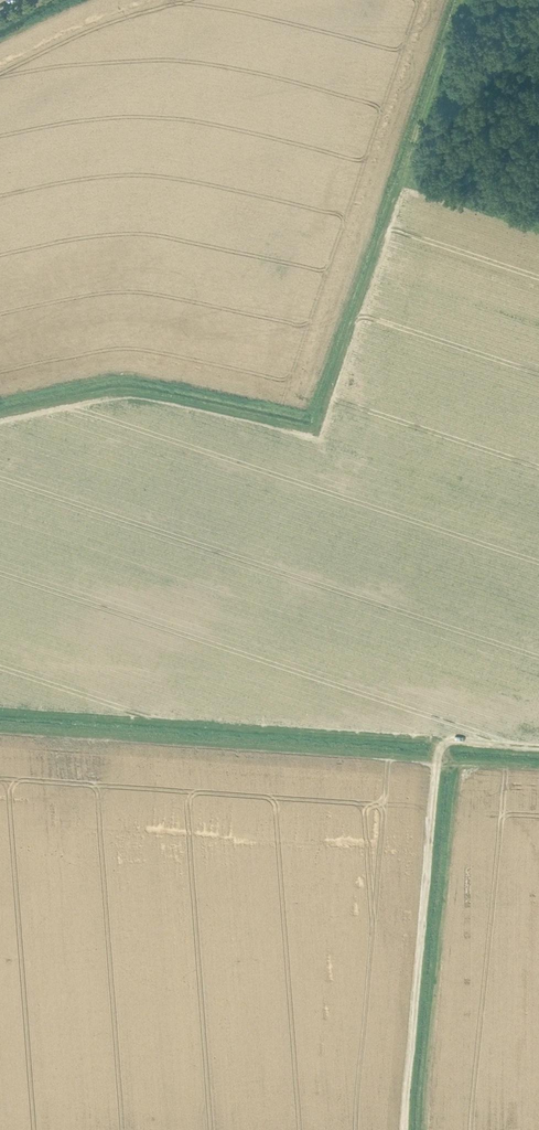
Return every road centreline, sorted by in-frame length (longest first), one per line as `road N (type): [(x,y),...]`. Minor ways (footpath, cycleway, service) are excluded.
road 1 (unclassified): [(409,181),(464,0)]

